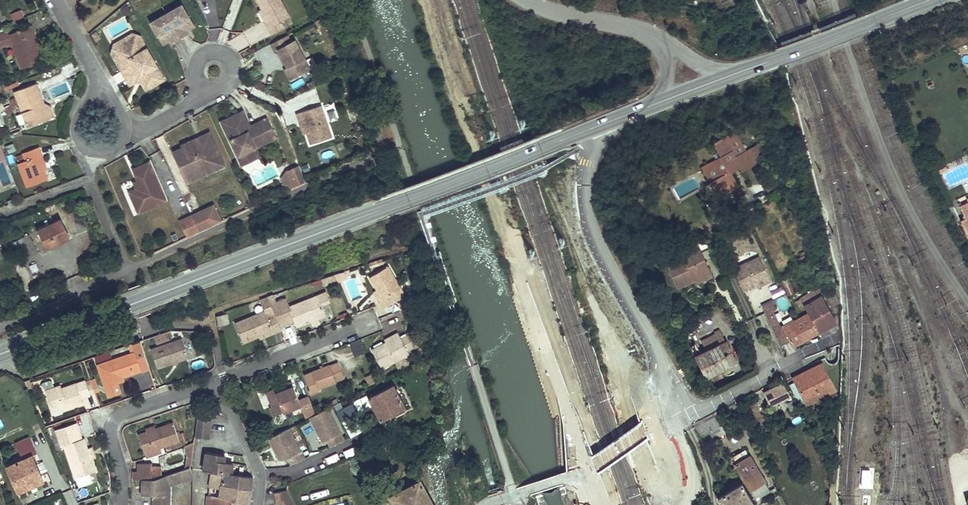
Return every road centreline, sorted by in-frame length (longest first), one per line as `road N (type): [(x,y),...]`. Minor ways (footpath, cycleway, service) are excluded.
road 1 (secondary): [(0,354),(409,199)]
road 2 (tertiary): [(657,413),(663,352),(591,211),(589,176),(605,125)]
road 3 (residential): [(213,383),(114,423),(121,504)]
road 4 (unclassified): [(734,75),(644,31),(667,74),(659,103)]
road 5 (tertiary): [(645,429),(584,470),(490,503)]
road 6 (residential): [(369,320),(213,383)]
road 7 (secondary): [(930,0),(776,59)]
road 8 (residential): [(657,413),(716,401),(794,360)]
road 9 (residential): [(190,105),(232,81),(229,57),(213,52),(199,61),(196,98)]
road 10 (residential): [(0,328),(127,268)]
road 11 (secondary): [(540,149),(409,199)]
road 12 (residential): [(213,383),(264,469),(259,504)]
road 13 (residential): [(127,132),(107,153),(81,143),(78,125),(95,74)]

